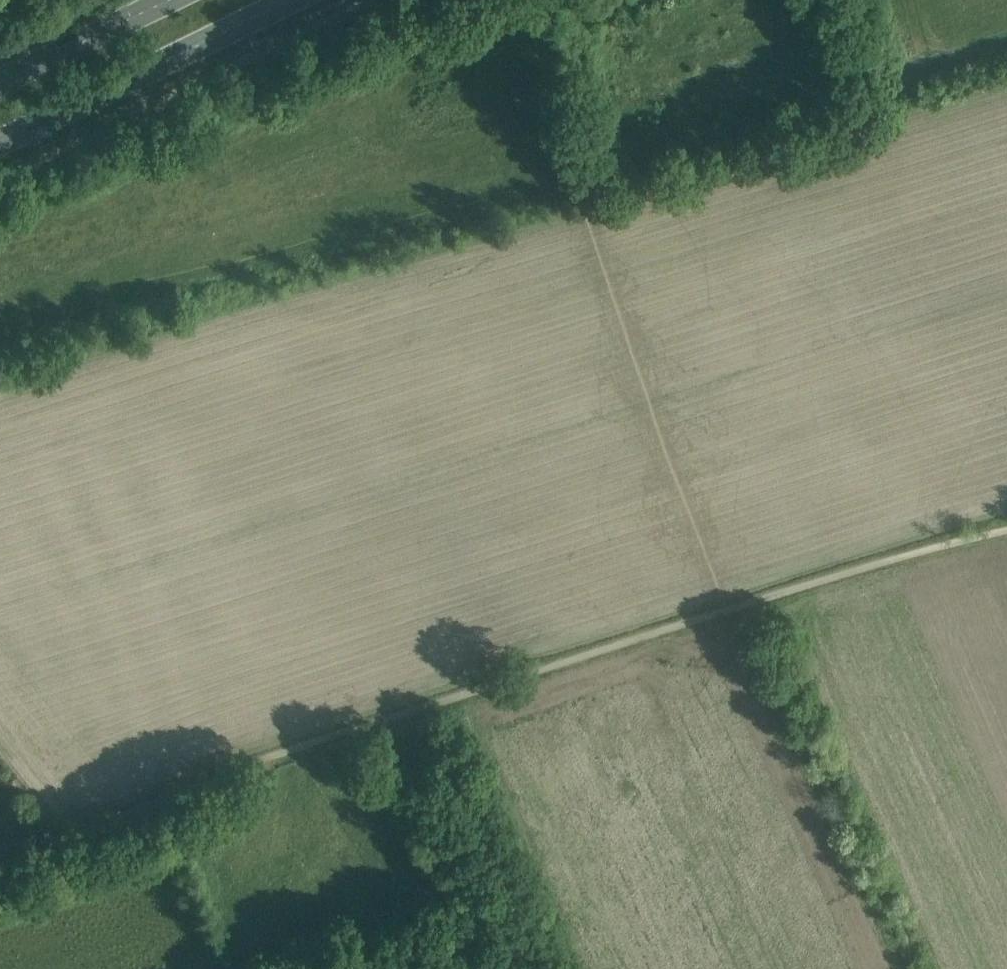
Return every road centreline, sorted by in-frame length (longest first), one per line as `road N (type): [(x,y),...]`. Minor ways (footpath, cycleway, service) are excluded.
road 1 (secondary): [(0,145),(296,0)]
road 2 (secondary): [(166,0),(0,81)]

